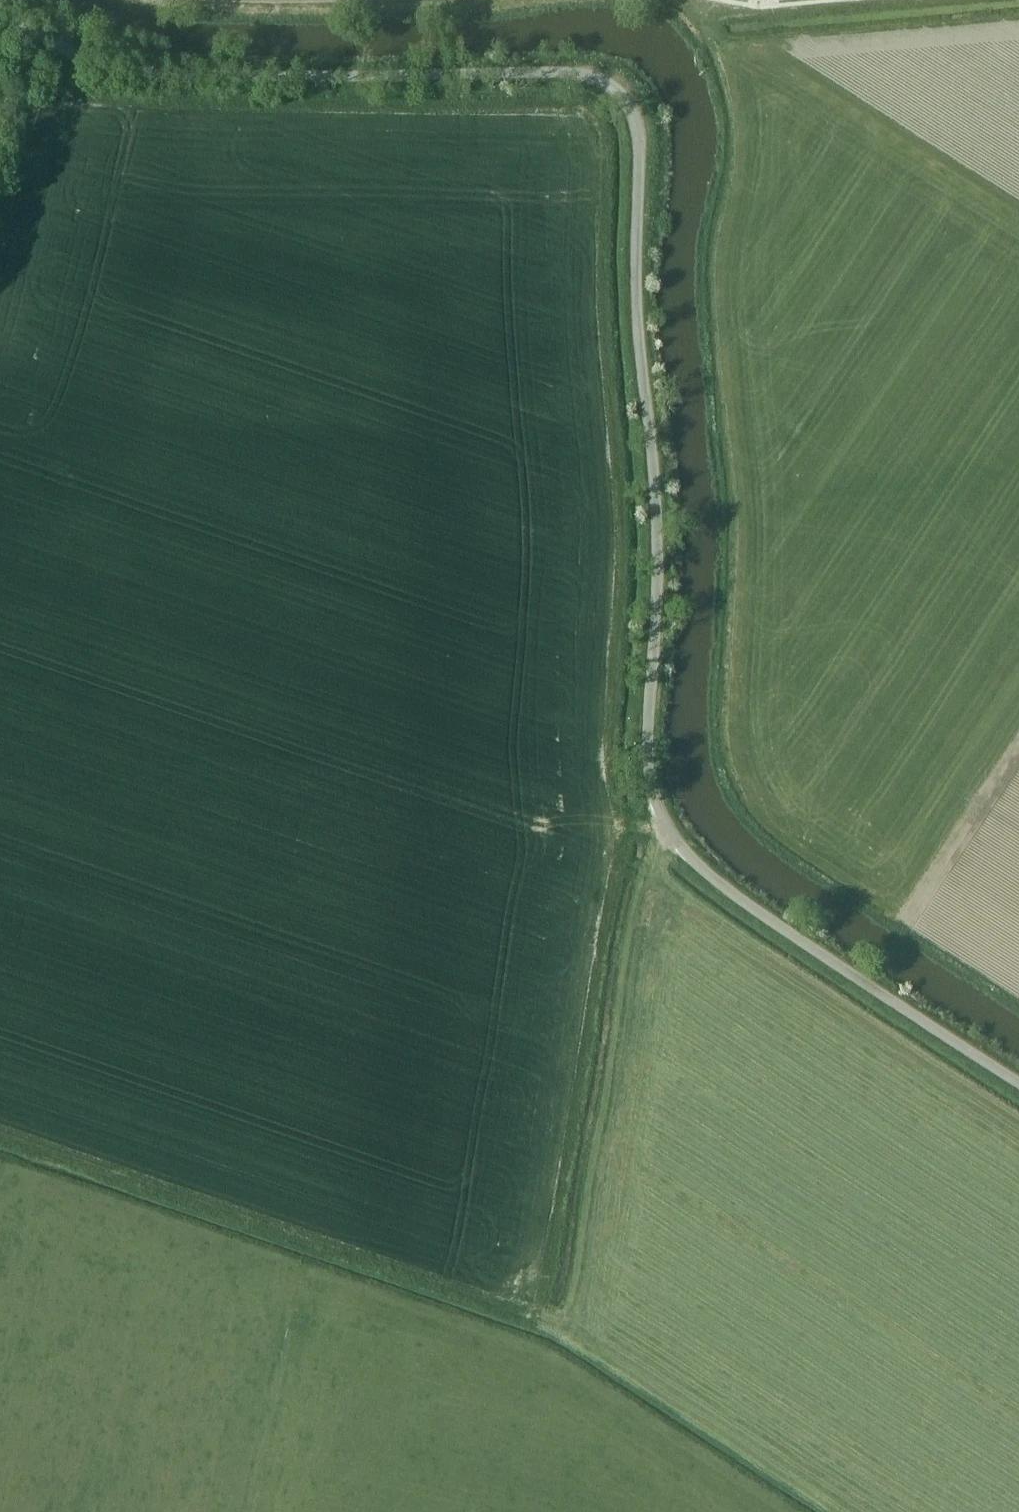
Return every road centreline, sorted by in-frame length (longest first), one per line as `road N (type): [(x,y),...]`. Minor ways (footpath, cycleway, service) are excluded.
road 1 (unclassified): [(1018,1083),(722,886),(682,848),(656,805),(647,720),(654,480),(636,299),(637,135),(615,89),(565,72),(148,72),(80,55),(0,11)]

